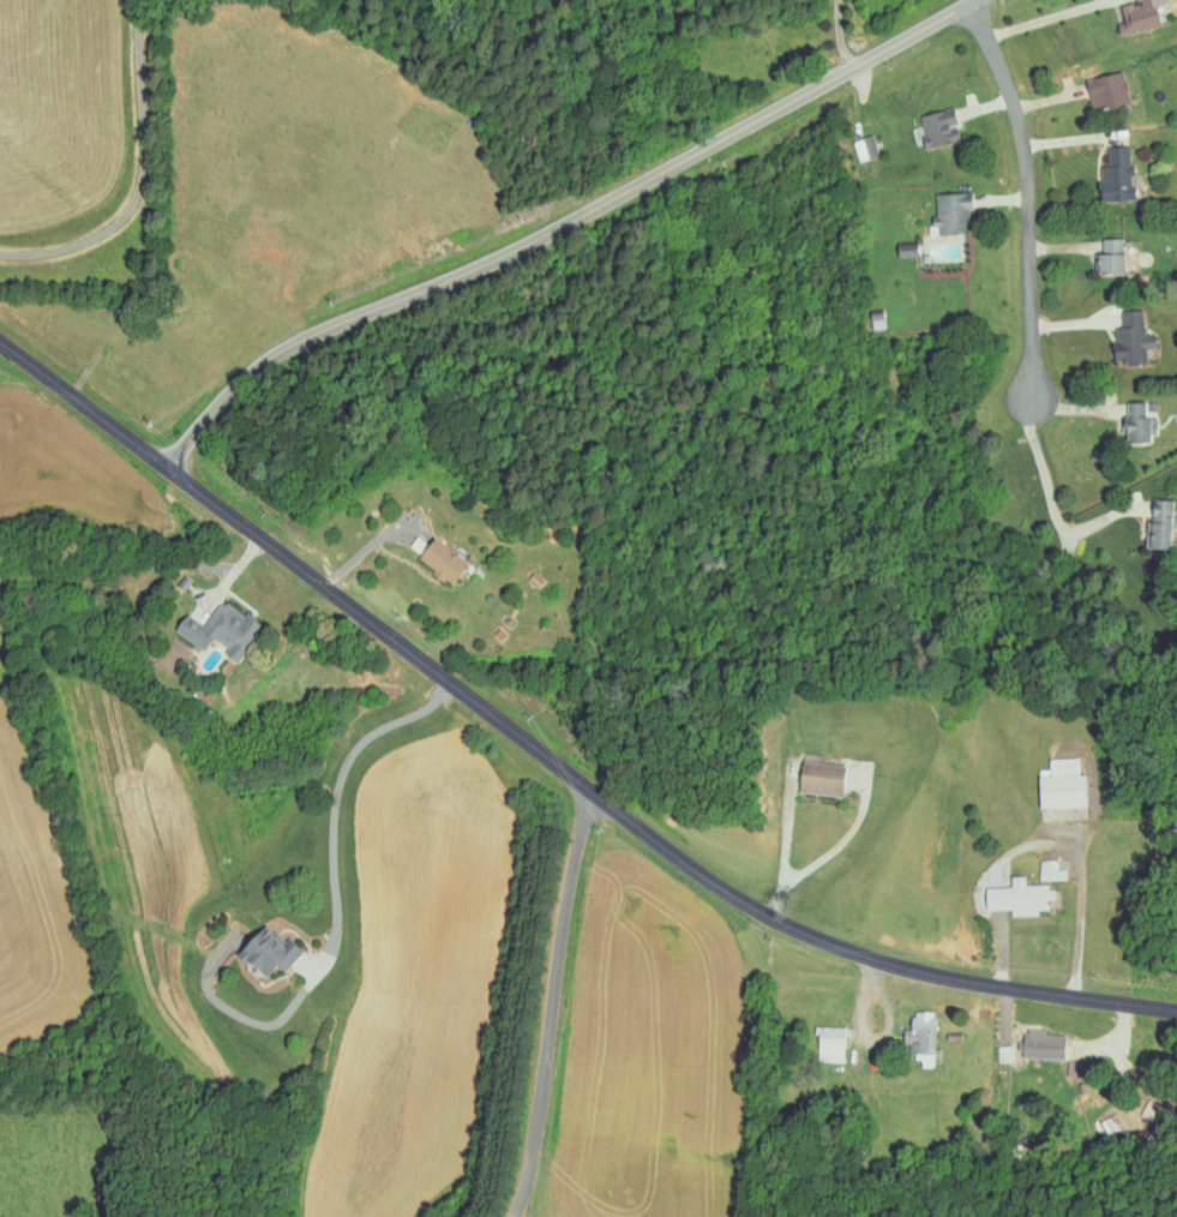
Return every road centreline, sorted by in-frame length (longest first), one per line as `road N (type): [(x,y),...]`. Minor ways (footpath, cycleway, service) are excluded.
road 1 (tertiary): [(1176,1012),(909,971),(751,907),(0,343)]
road 2 (residential): [(167,467),(236,386),(292,346),(520,250),(979,0)]
road 3 (residential): [(514,1216),(538,1134),(589,791)]
road 4 (residential): [(968,6),(1015,112),(1033,406)]

